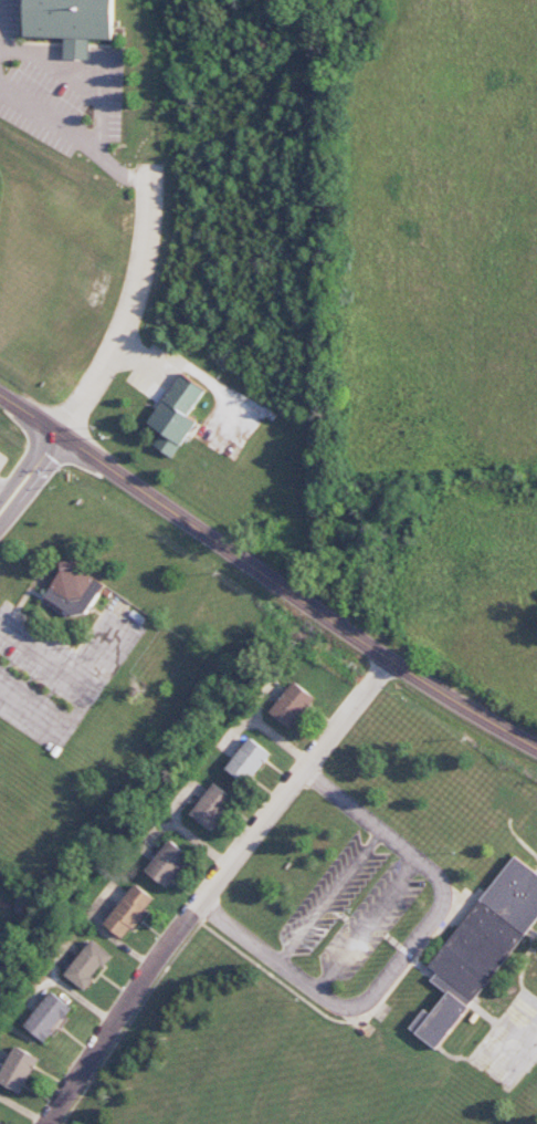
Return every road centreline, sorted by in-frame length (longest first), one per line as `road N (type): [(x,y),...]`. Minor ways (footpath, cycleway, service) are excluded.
road 1 (secondary): [(0,402),(385,662),(536,743)]
road 2 (residential): [(385,662),(74,1078),(50,1123)]
road 3 (residential): [(304,768),(442,880),(442,905),(427,928),(373,995),(344,1008),(202,903)]
road 4 (residential): [(150,192),(145,266),(133,303),(57,438)]

